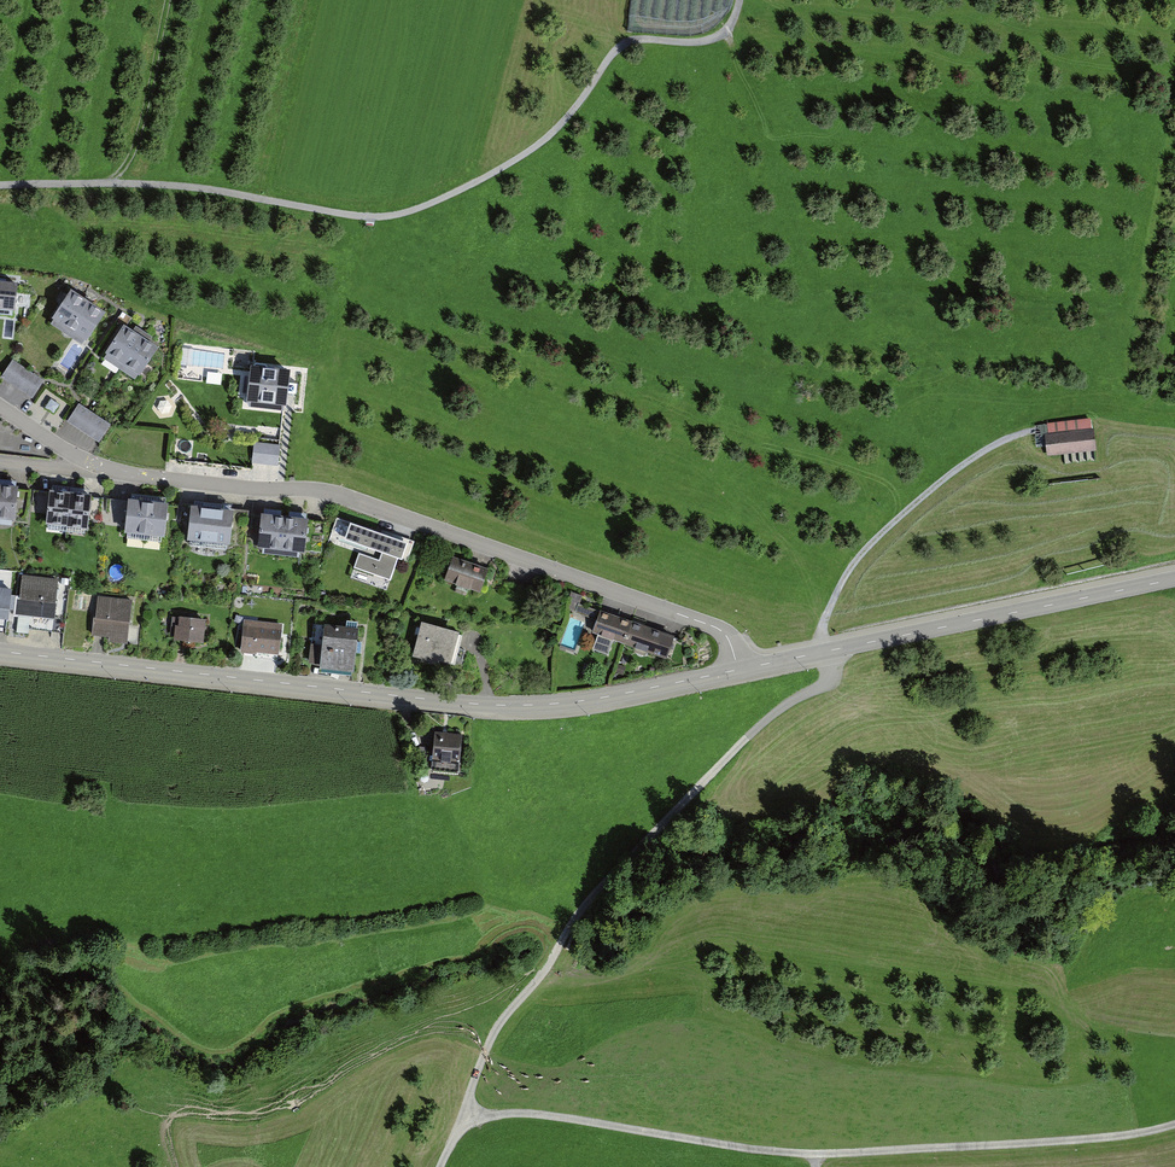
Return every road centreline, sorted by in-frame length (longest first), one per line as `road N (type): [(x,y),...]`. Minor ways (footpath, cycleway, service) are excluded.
road 1 (track): [(1044,431),(988,450),(898,519),(857,566),(828,635),(831,681),(783,706),(577,914),(546,974),(493,1037),(470,1093),(470,1116),(441,1166)]
road 2 (track): [(0,189),(93,182),(225,191),(372,219),(419,209),(547,143),(617,49),(643,38),(716,44),(736,24),(744,0)]
road 3 (tertiary): [(735,672),(519,705),(394,700),(0,655)]
road 4 (track): [(1174,1123),(1100,1138),(816,1154),(546,1115),(470,1116)]
road 5 (residential): [(102,471),(324,495),(472,540),(713,626),(730,646),(735,672)]
road 6 (tertiary): [(1174,572),(735,672)]
road 7 (track): [(93,182),(128,168),(171,0)]
road 8 (residential): [(0,402),(102,471)]

